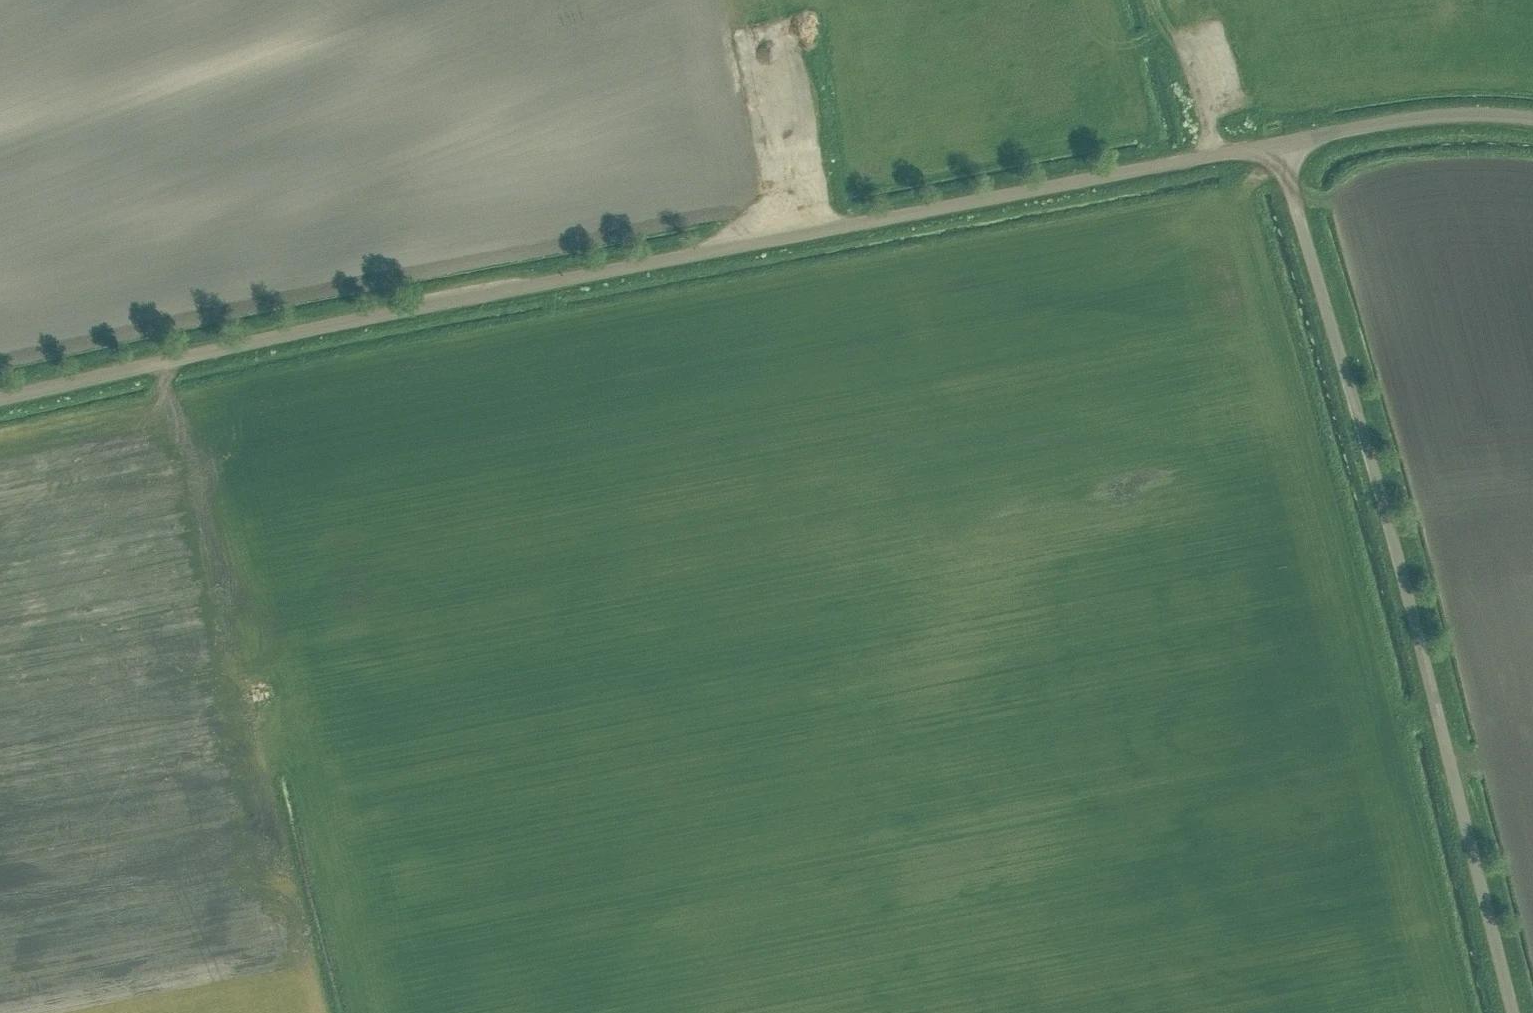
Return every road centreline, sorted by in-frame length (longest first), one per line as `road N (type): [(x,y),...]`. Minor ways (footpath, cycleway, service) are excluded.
road 1 (unclassified): [(0,396),(1277,143)]
road 2 (unclassified): [(1513,1012),(1277,143)]
road 3 (unclassified): [(1532,118),(1468,113),(1374,122),(1277,143)]
road 4 (track): [(1192,158),(1152,0)]

